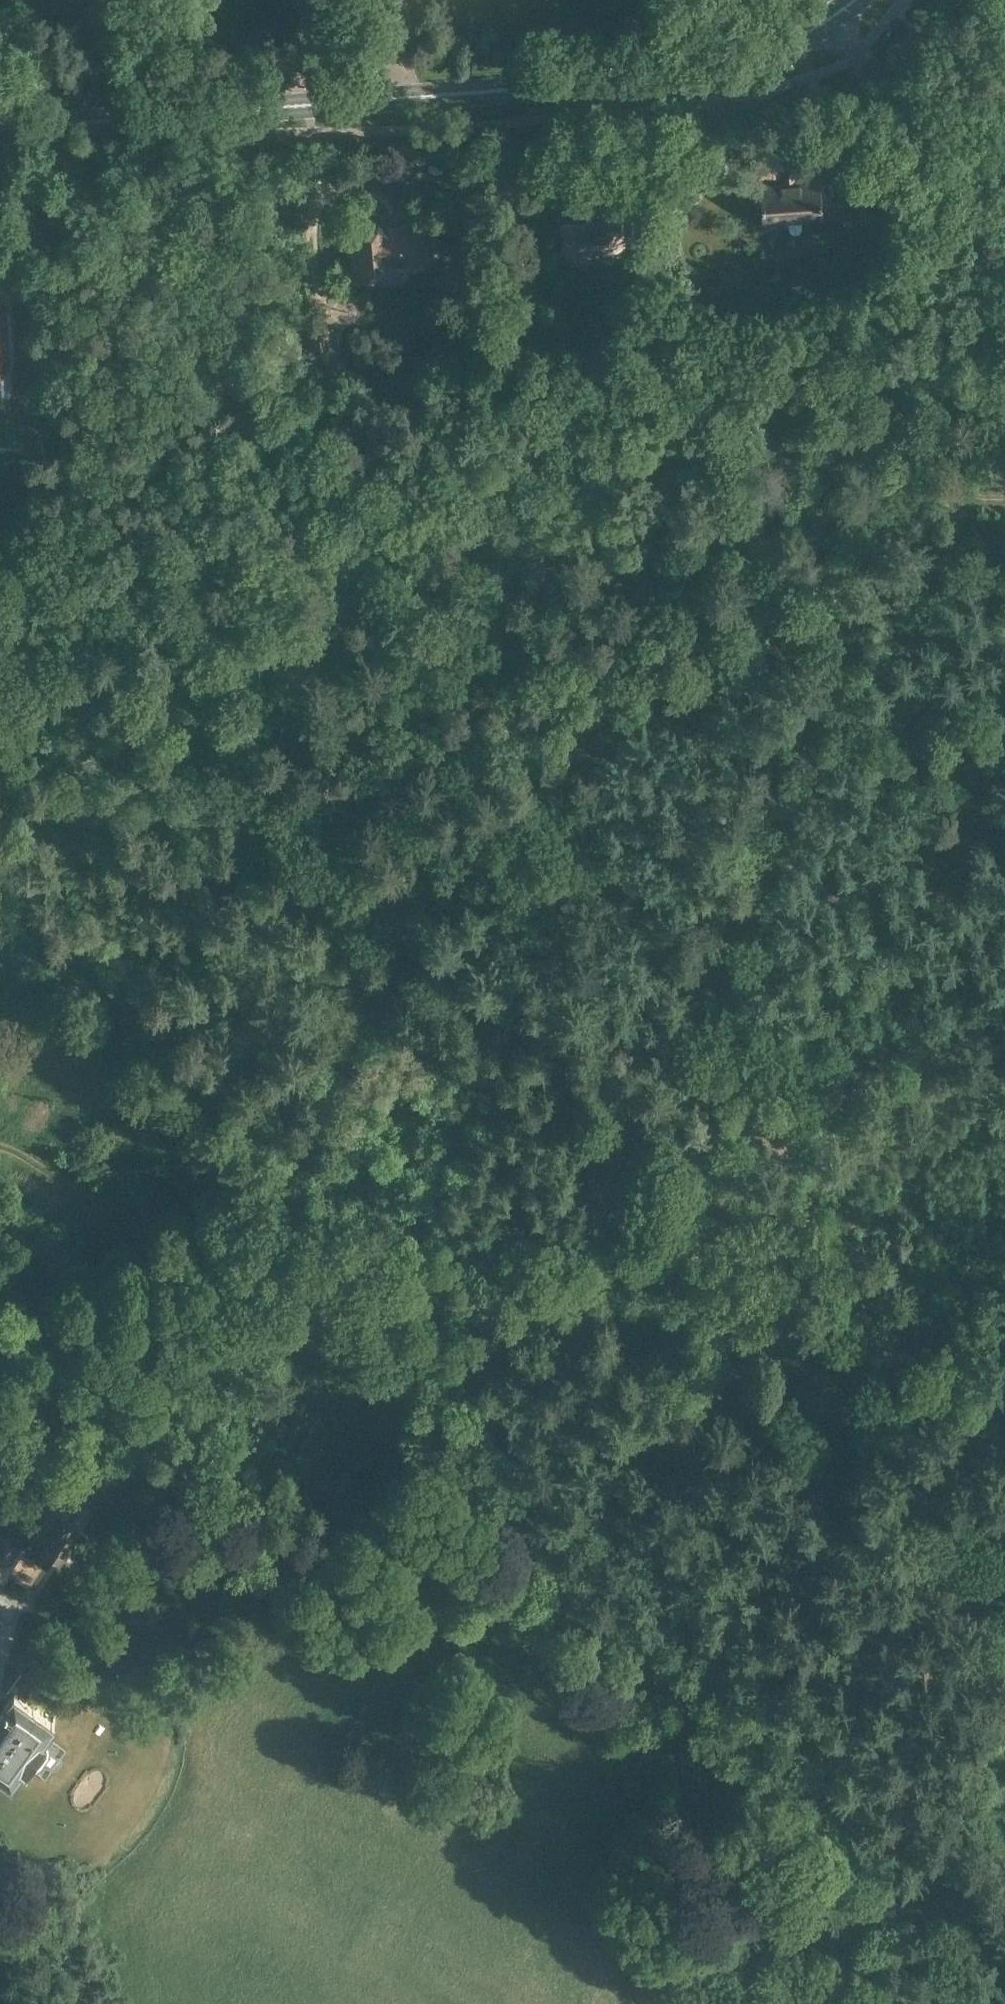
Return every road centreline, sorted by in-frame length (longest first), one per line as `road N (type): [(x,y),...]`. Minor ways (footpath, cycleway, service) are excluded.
road 1 (track): [(1004,255),(333,529),(0,649)]
road 2 (secondary): [(0,129),(685,74),(748,60),(826,20)]
road 3 (unclassified): [(1004,172),(826,20)]

